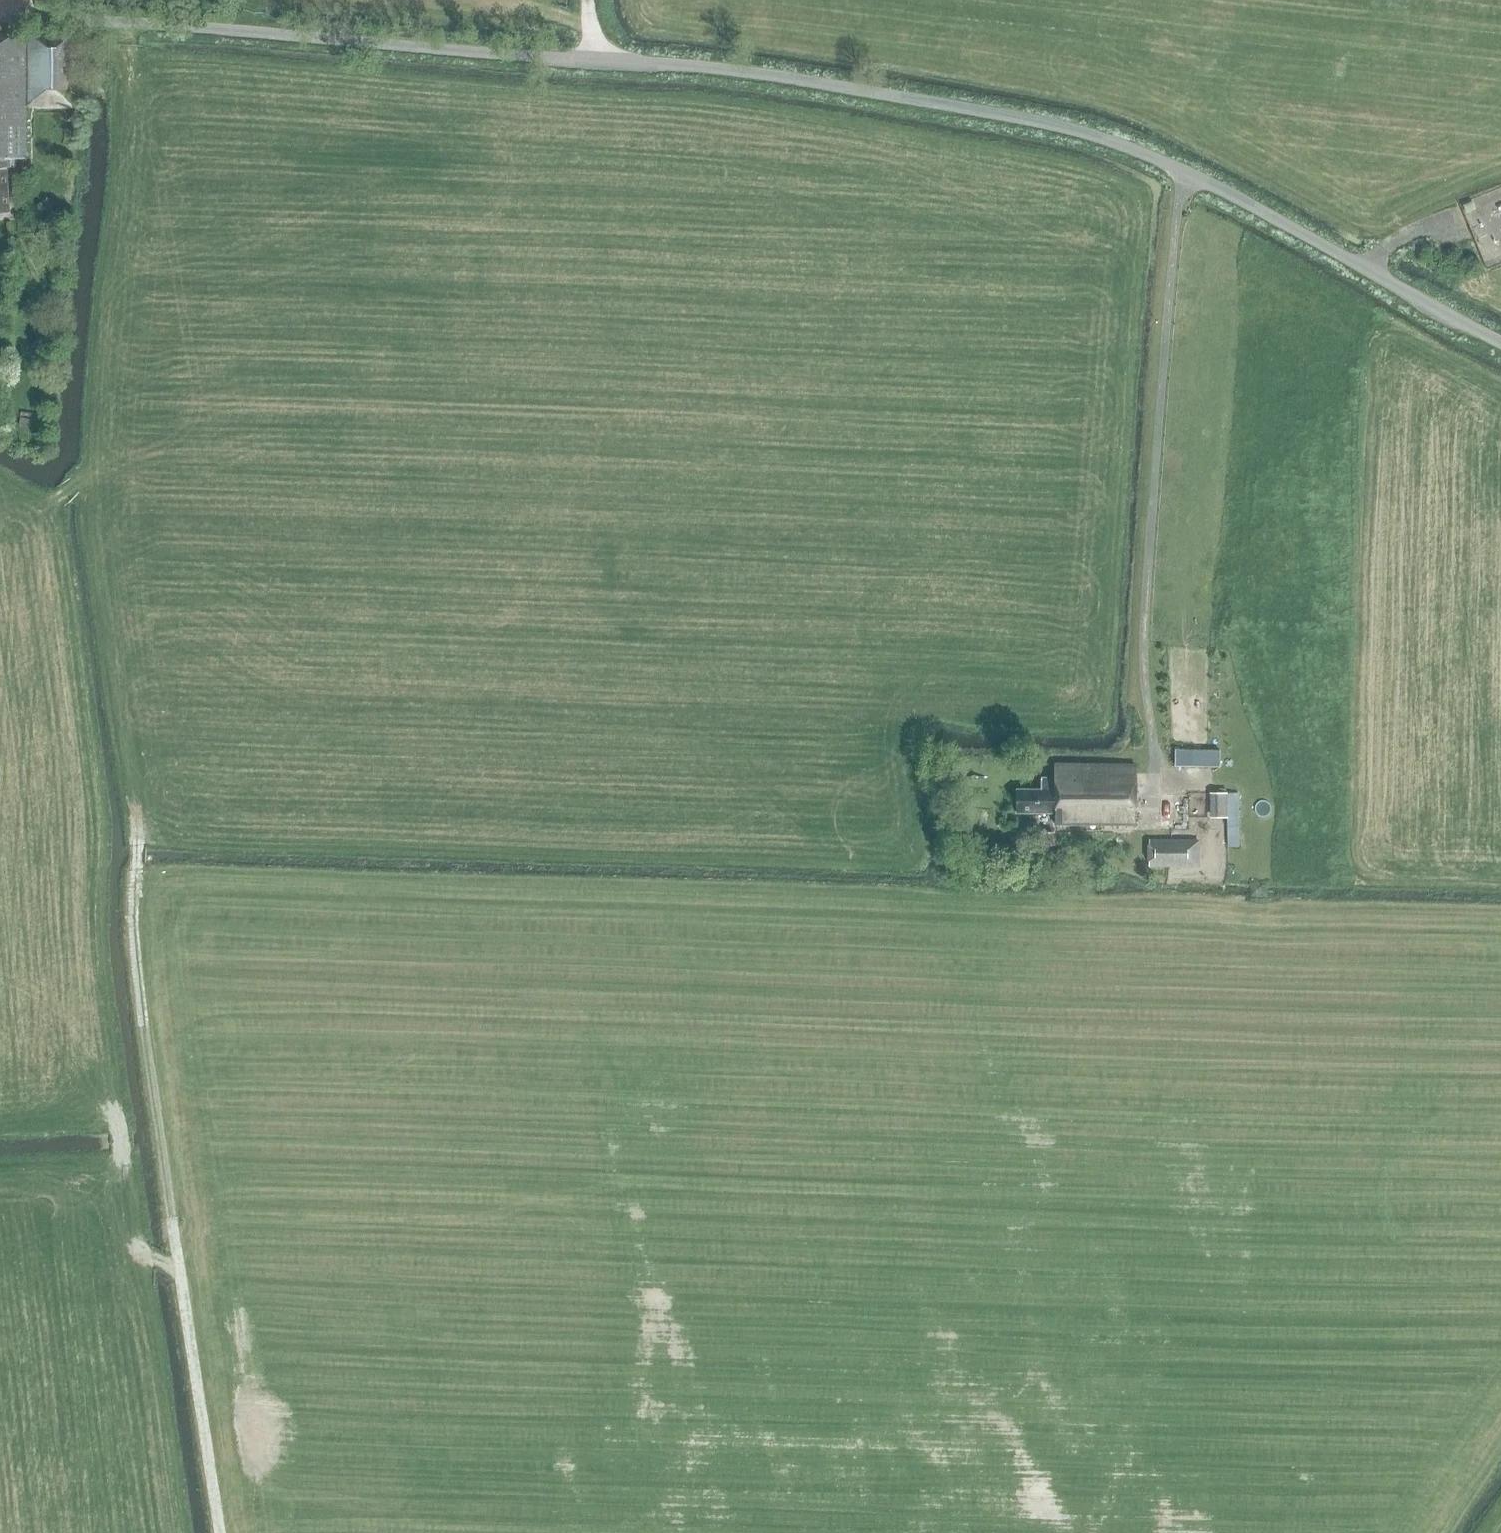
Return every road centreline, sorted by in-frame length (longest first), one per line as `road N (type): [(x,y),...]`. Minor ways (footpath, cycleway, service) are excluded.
road 1 (unclassified): [(0,15),(747,73),(1084,134),(1179,170),(1500,343)]

